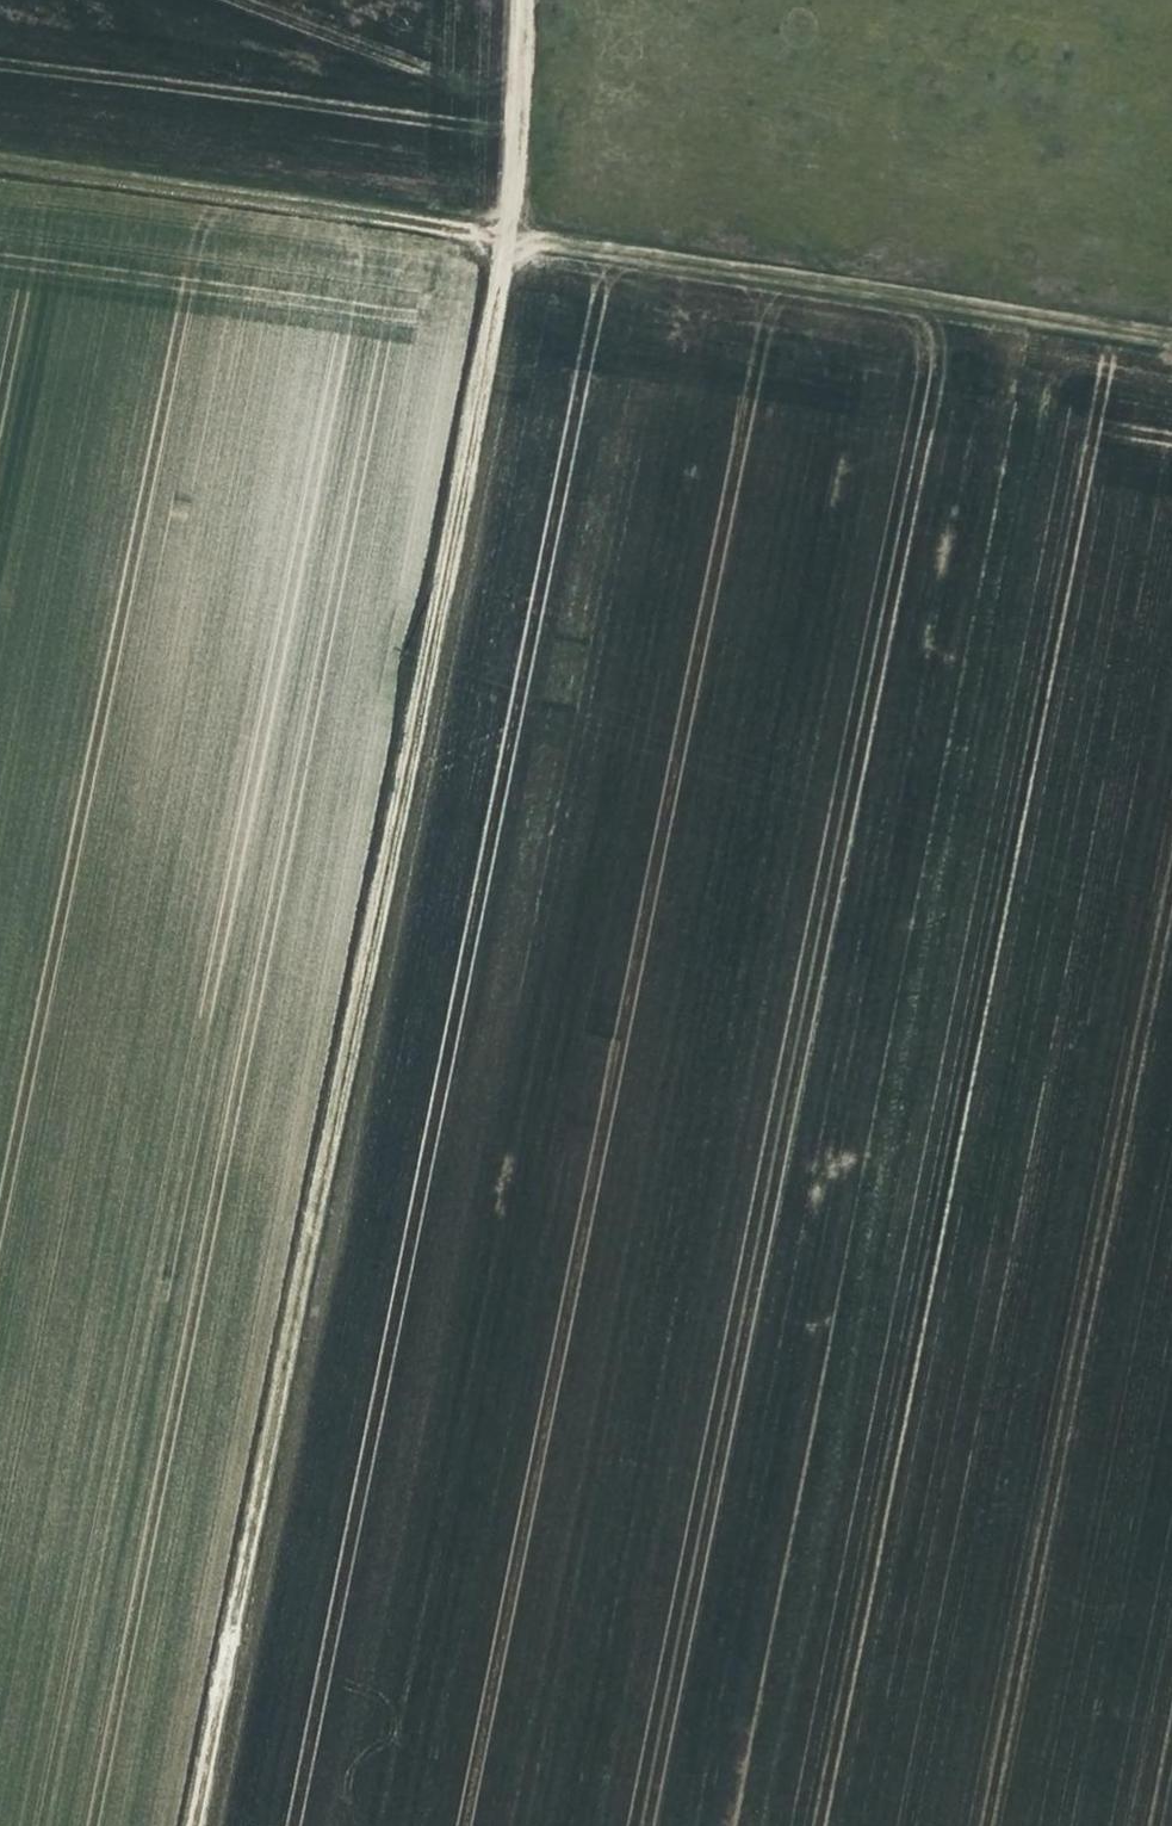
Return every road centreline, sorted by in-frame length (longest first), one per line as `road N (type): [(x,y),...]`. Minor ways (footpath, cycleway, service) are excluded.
road 1 (track): [(527,0),(501,234),(186,1825)]
road 2 (track): [(0,163),(501,234),(1171,347)]

